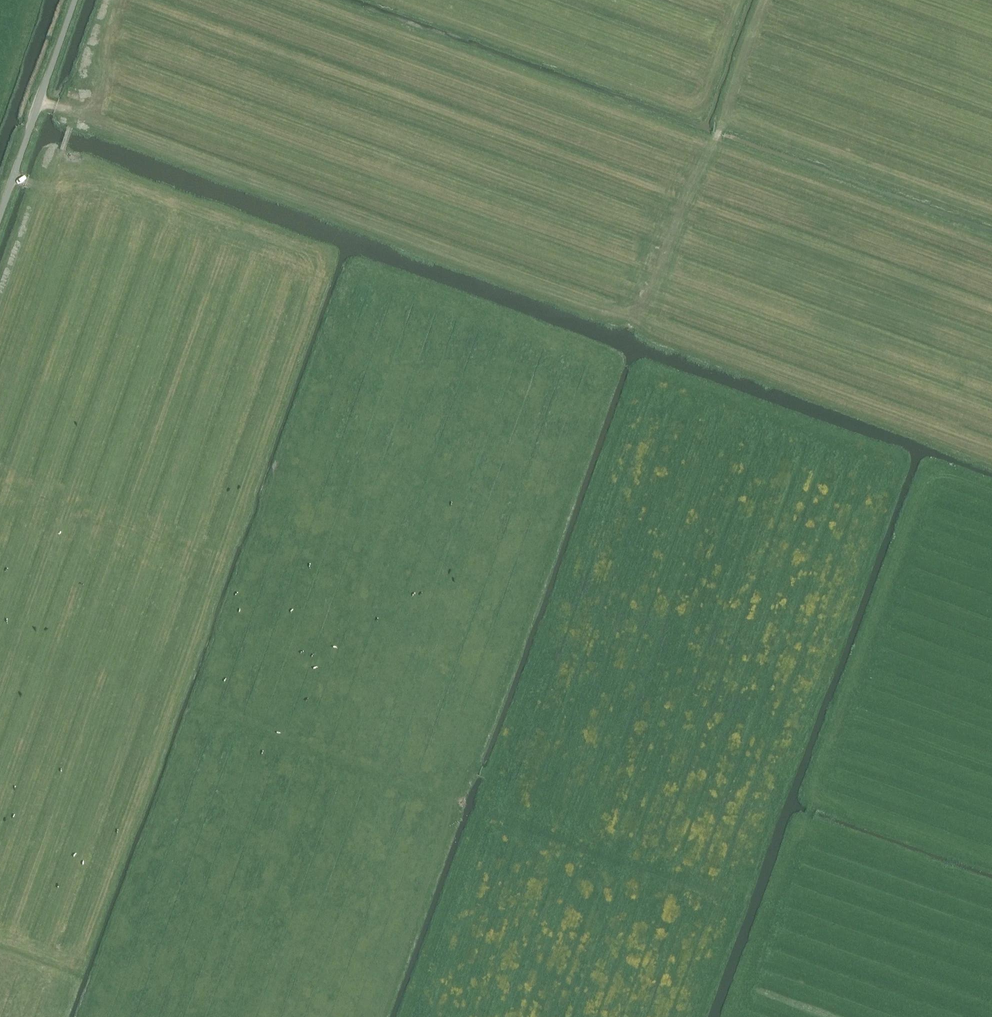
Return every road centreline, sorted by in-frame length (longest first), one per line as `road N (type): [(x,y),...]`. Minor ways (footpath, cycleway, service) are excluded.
road 1 (unclassified): [(0,213),(76,0)]
road 2 (track): [(275,186),(74,113),(71,123)]

